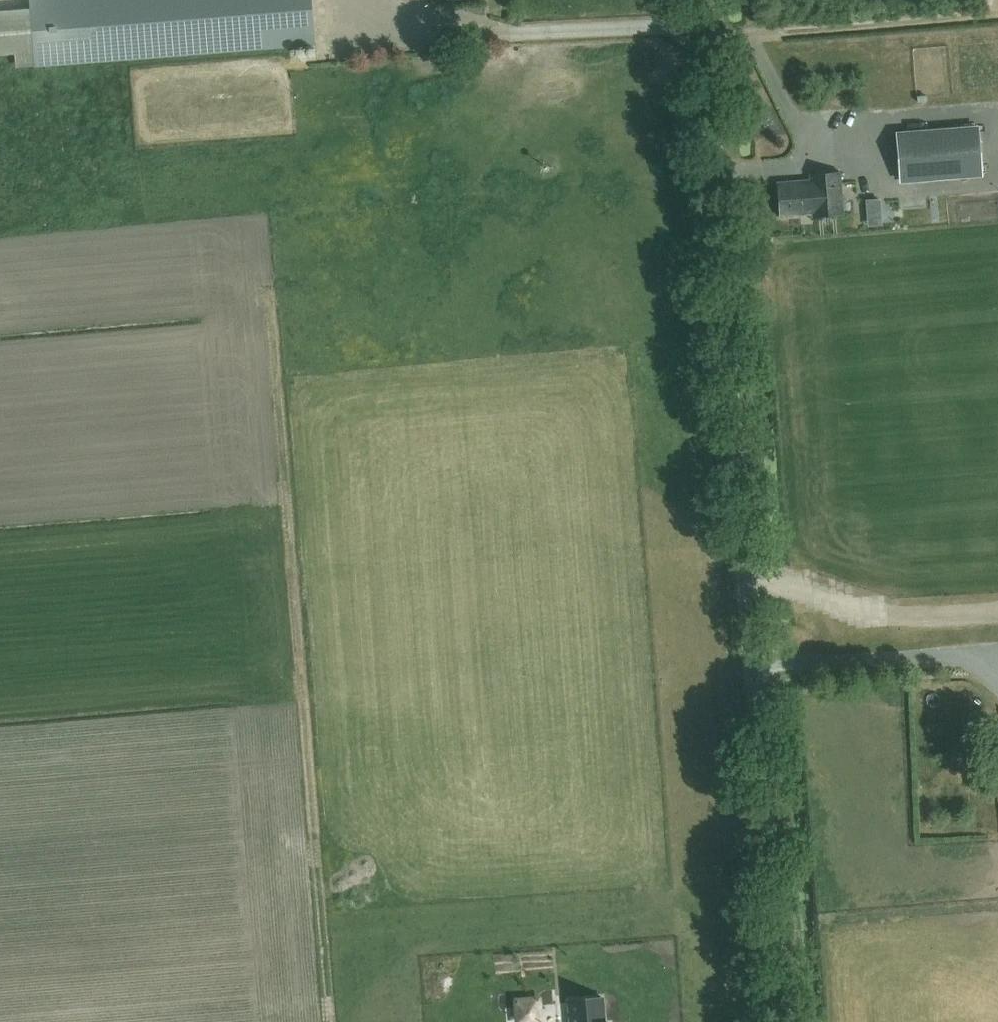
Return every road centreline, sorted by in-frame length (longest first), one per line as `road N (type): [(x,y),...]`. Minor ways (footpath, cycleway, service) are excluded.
road 1 (unclassified): [(782,1021),(701,0)]

